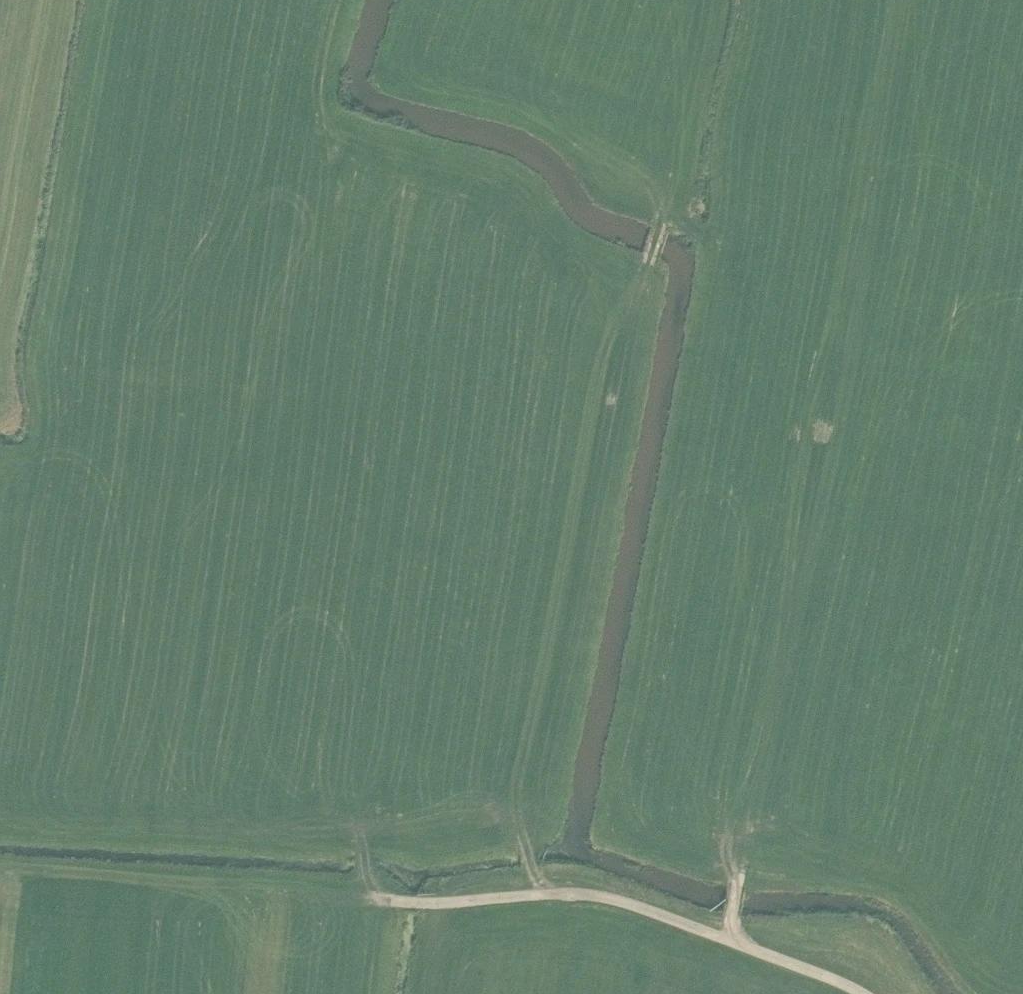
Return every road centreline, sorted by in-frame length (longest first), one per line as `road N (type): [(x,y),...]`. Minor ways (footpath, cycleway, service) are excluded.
road 1 (track): [(863,993),(608,894),(393,902)]

